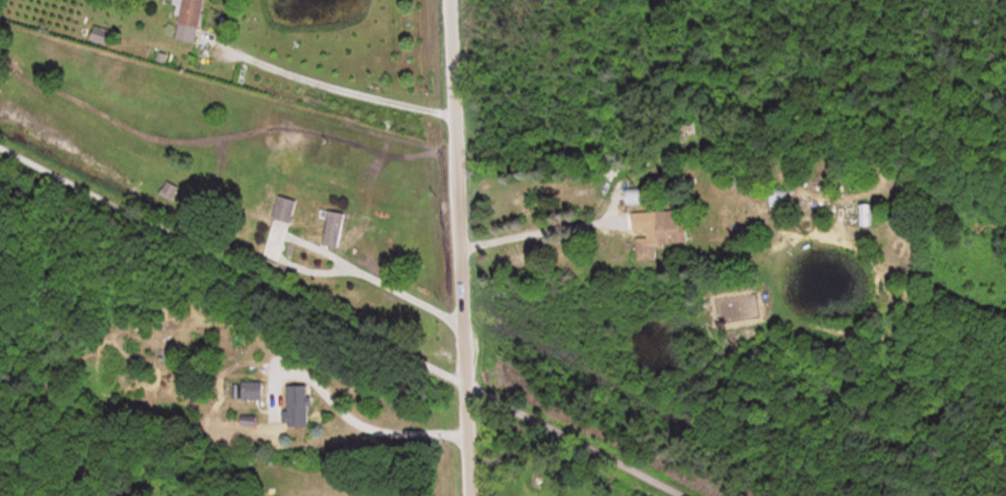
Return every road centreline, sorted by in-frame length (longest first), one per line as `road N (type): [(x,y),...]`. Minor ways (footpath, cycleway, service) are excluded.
road 1 (residential): [(470,495),(450,0)]

